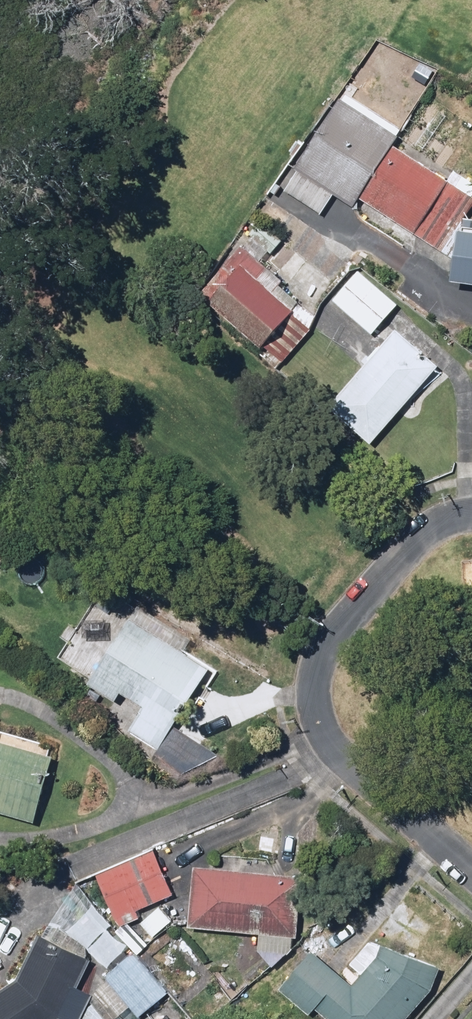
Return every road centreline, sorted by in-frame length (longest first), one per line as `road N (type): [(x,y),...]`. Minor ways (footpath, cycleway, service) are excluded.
road 1 (residential): [(471,515),(425,528),(324,642),(314,676),(316,705),(336,753),(471,865)]

